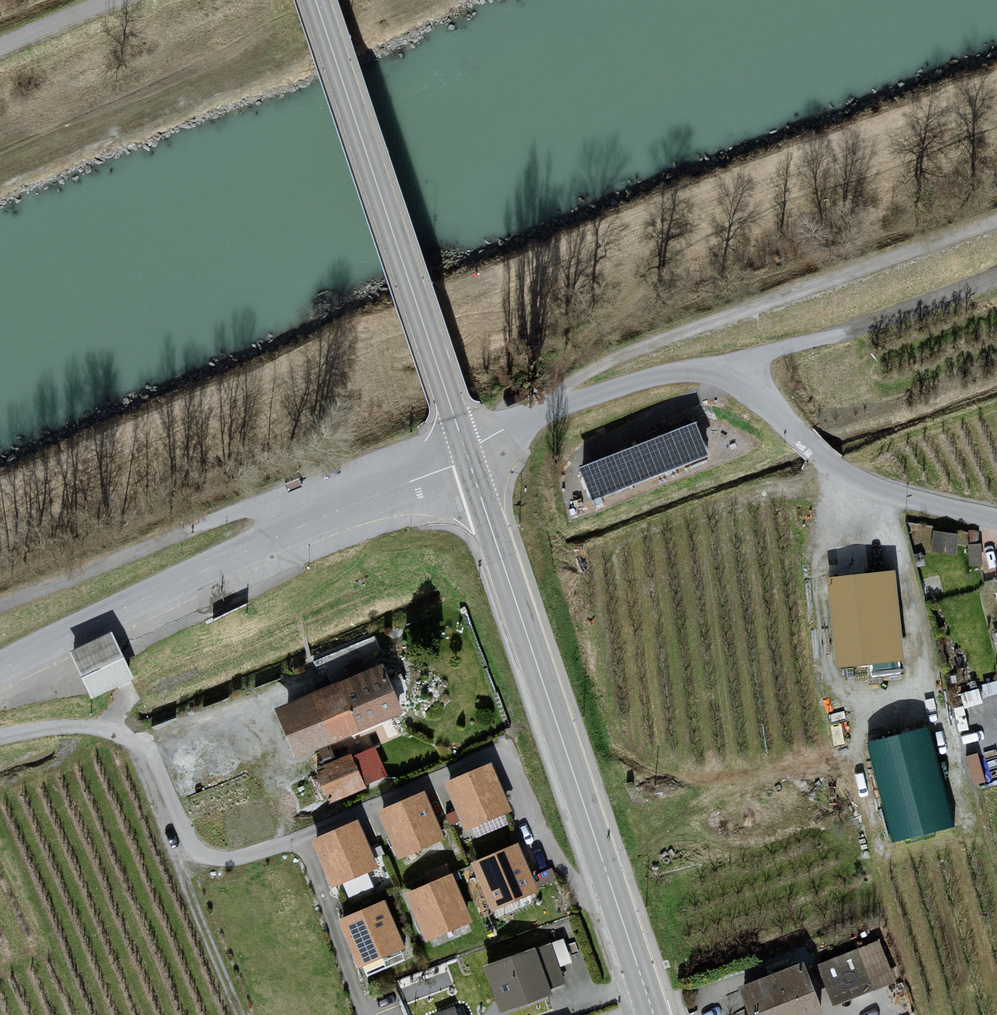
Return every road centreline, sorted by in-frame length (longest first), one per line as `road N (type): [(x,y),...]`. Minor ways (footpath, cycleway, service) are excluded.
road 1 (unclassified): [(996,517),(873,486),(827,461),(732,376),(704,369),(573,402),(468,456)]
road 2 (tertiary): [(654,1014),(468,456)]
road 3 (unclassified): [(468,456),(0,670)]
road 4 (track): [(996,221),(634,351),(574,380),(555,409)]
road 5 (tertiary): [(468,456),(316,0)]
road 6 (track): [(0,609),(250,506),(285,510),(305,526)]
road 7 (track): [(130,734),(242,1014)]
road 8 (track): [(996,278),(771,352),(732,376)]
road 9 (track): [(996,403),(876,443),(847,473)]

